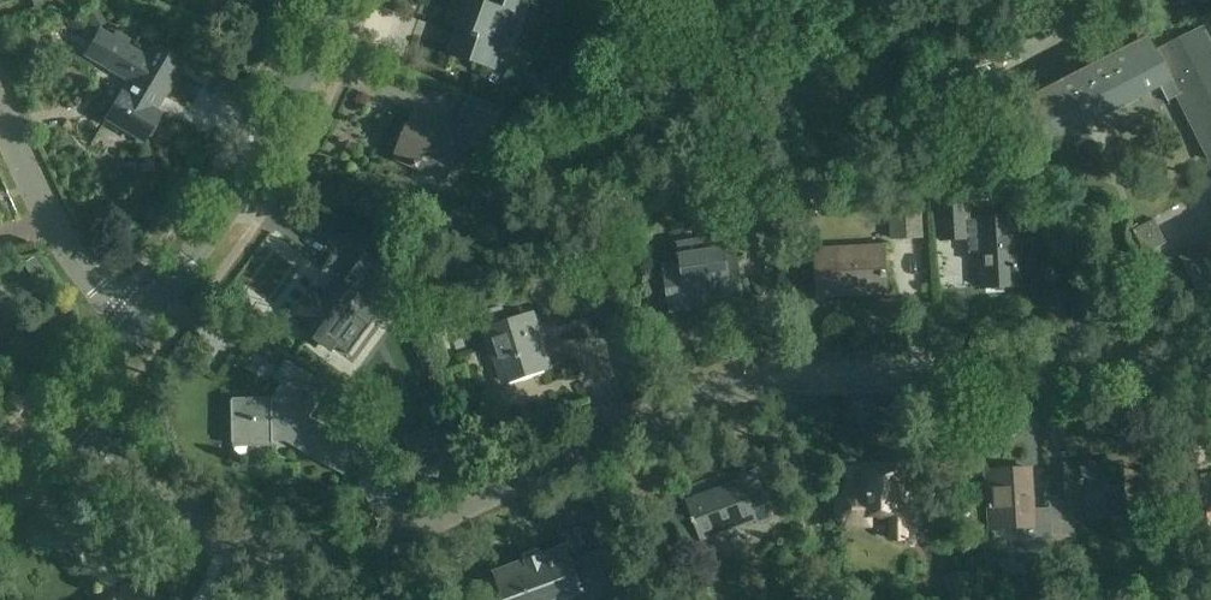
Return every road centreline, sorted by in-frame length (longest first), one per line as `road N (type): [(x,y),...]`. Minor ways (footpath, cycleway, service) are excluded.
road 1 (unclassified): [(63,414),(213,535),(281,552),(323,552),(419,527),(713,389),(1210,360)]
road 2 (secondary): [(137,330),(280,128),(330,0)]
road 3 (residential): [(137,330),(61,235),(0,99)]

